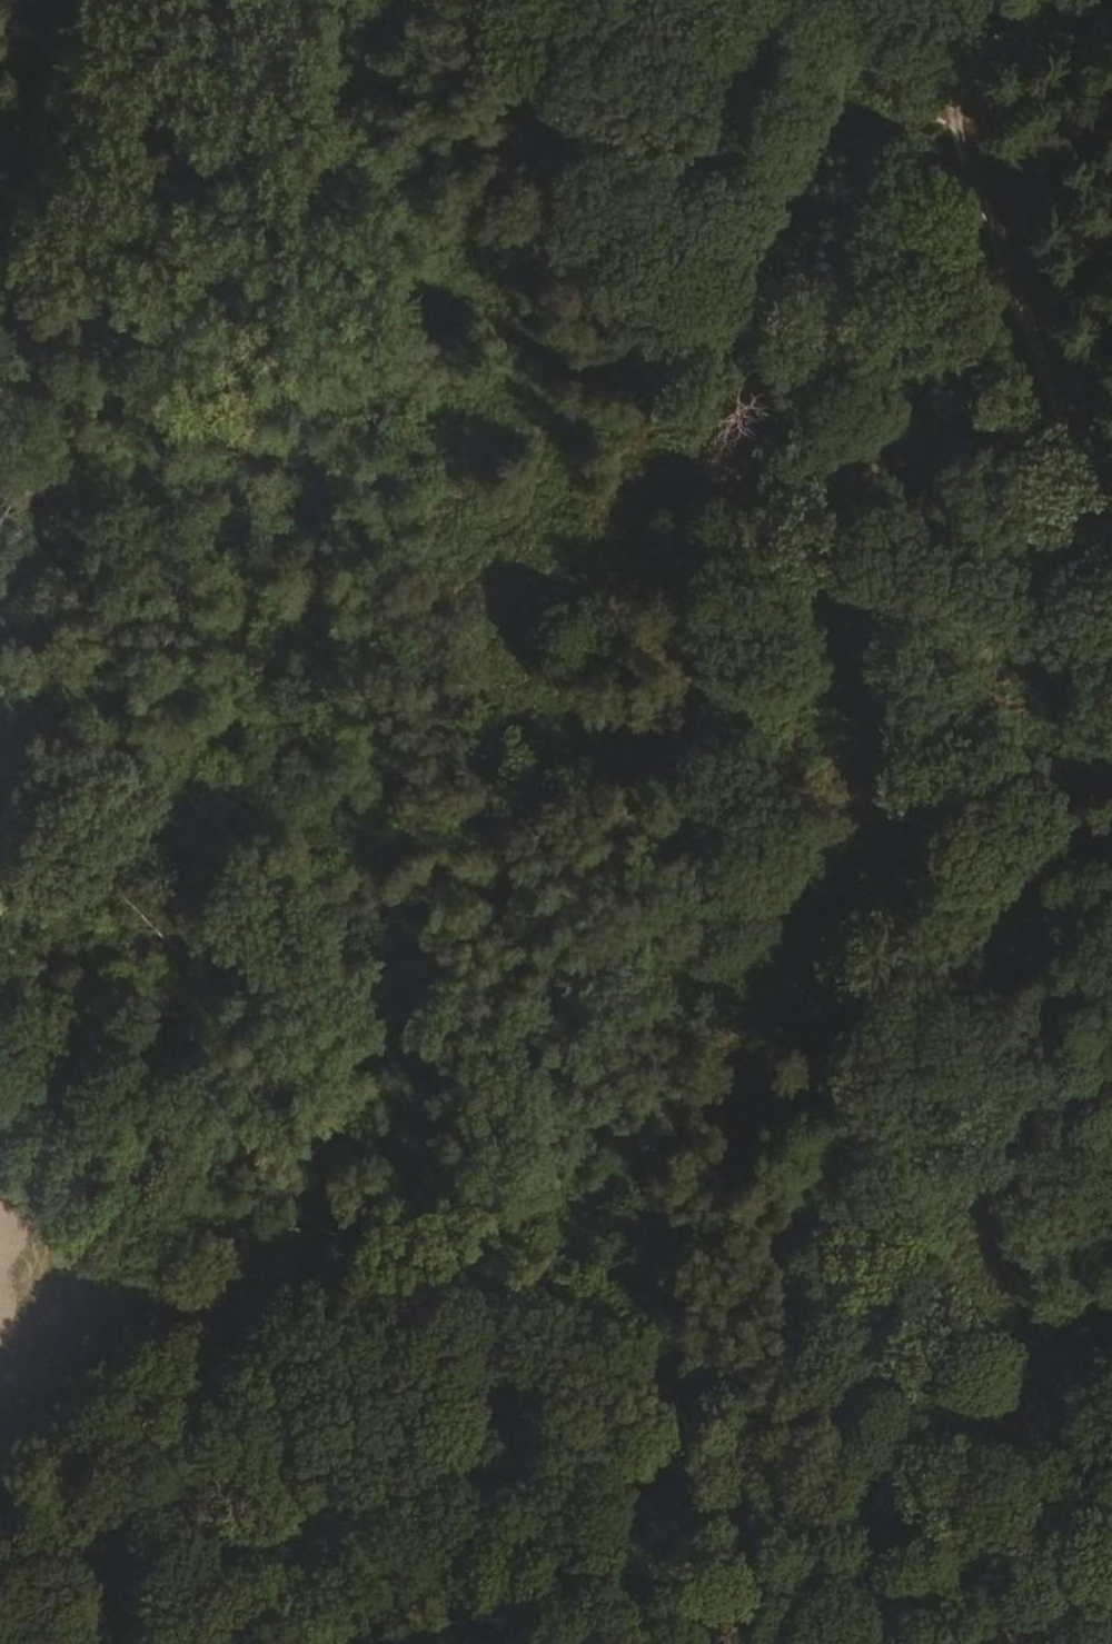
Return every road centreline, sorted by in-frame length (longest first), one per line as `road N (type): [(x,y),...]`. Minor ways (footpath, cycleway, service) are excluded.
road 1 (track): [(882,1643),(596,1326),(519,1282),(151,1327),(28,1163),(0,1082)]
road 2 (track): [(0,361),(71,0)]
road 3 (track): [(0,1412),(151,1327)]

